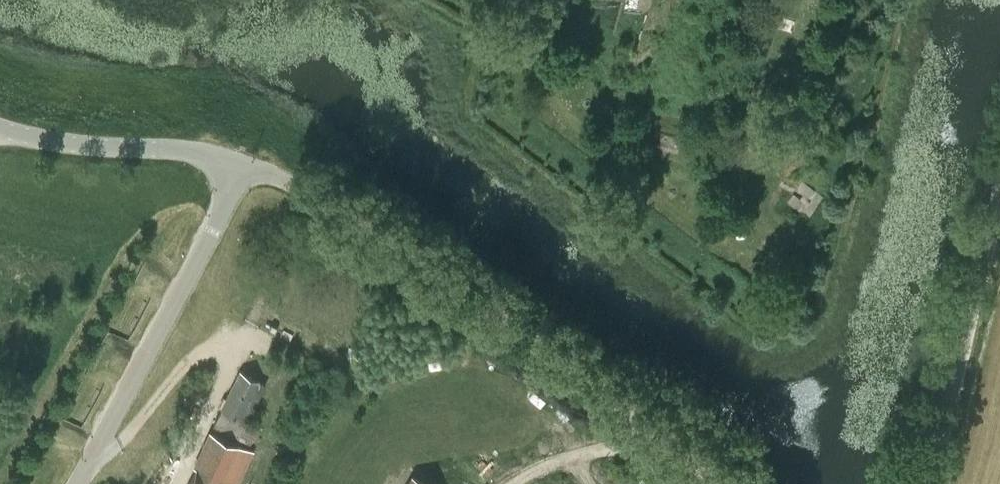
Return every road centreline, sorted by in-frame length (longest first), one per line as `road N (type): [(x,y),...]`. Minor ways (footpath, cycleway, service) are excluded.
road 1 (unclassified): [(240,166),(286,184),(515,331),(728,483)]
road 2 (unclassified): [(78,483),(209,242),(240,166)]
road 3 (unclassified): [(933,483),(999,208)]
road 4 (unclassified): [(240,166),(194,152),(0,130)]

